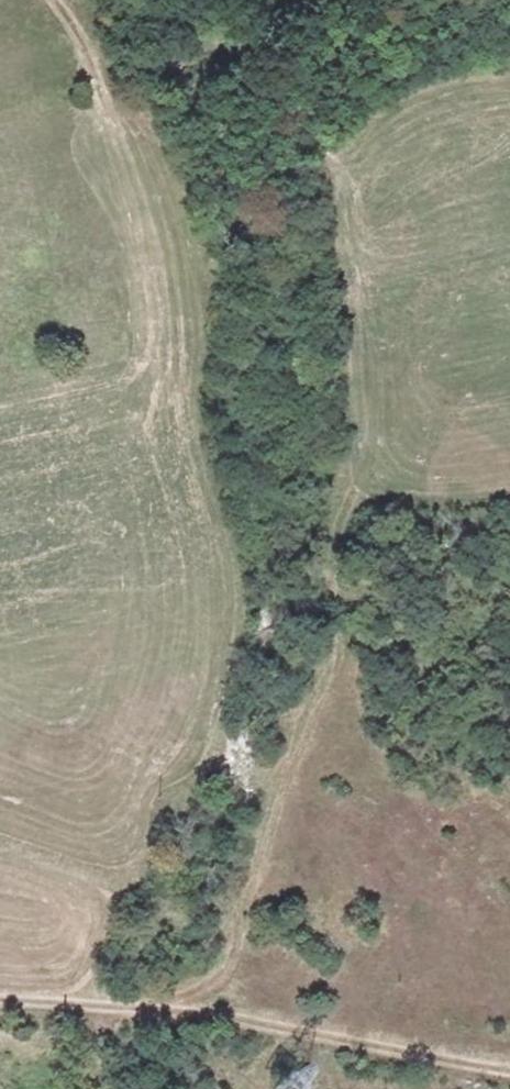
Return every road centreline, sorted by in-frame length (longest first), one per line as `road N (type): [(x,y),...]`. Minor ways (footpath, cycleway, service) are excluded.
road 1 (track): [(0,1000),(147,1006),(509,1062)]

